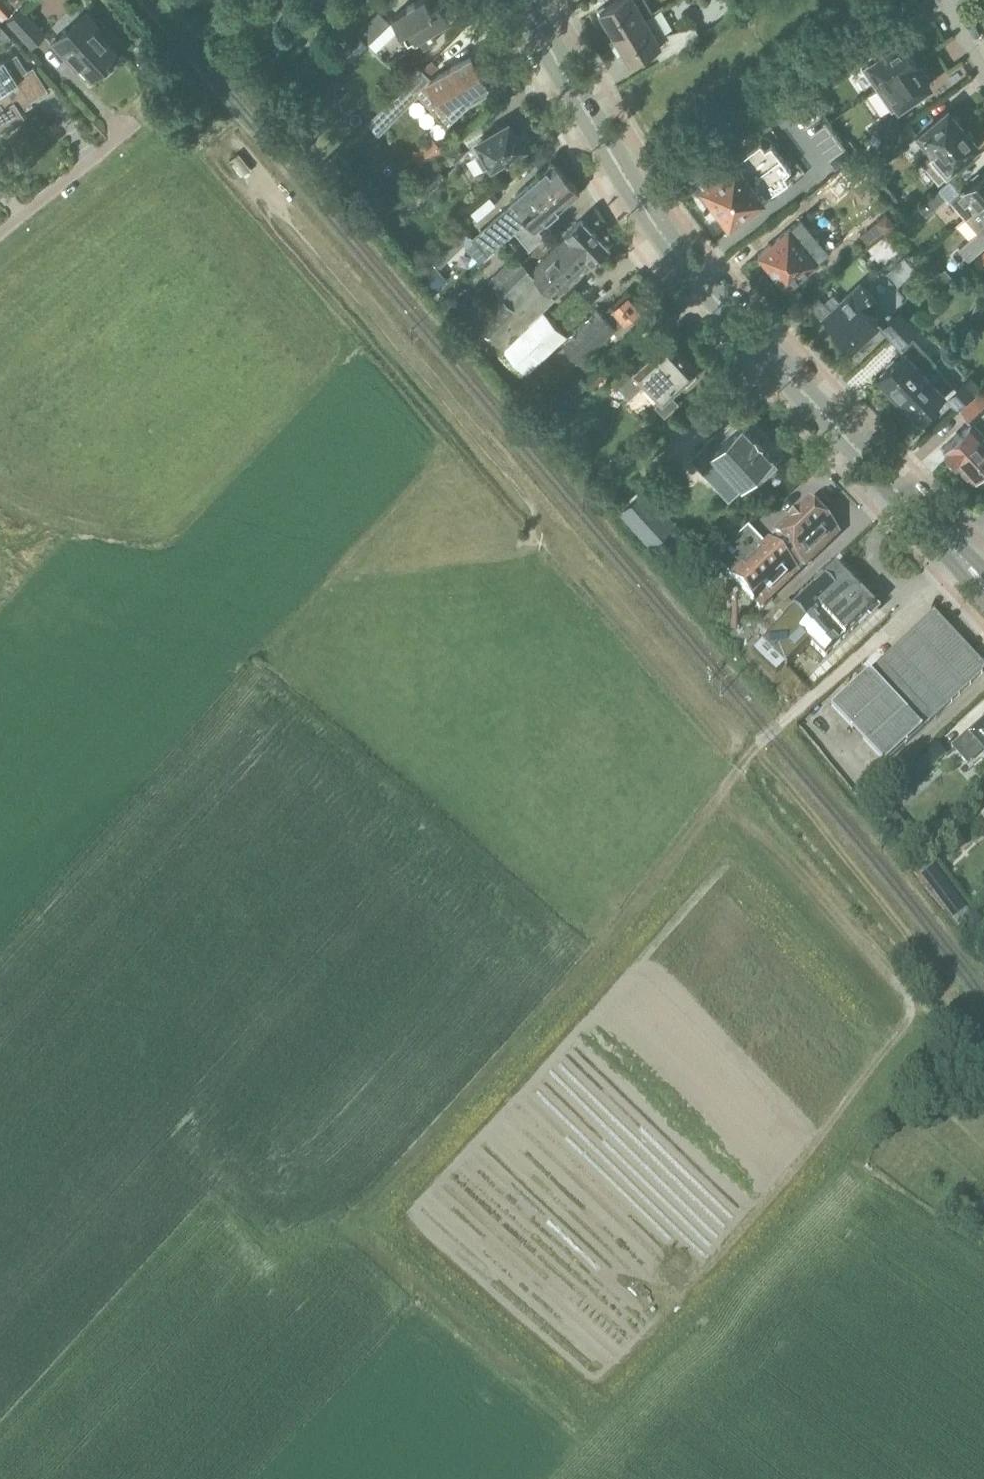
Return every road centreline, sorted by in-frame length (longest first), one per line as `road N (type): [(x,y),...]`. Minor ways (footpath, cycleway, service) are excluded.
road 1 (track): [(0,497),(59,530),(161,556),(414,580),(546,577),(579,595),(738,773)]
road 2 (secondary): [(958,556),(667,244),(521,0)]
road 3 (track): [(345,1222),(586,961),(738,773)]
road 4 (residential): [(142,119),(0,233)]

